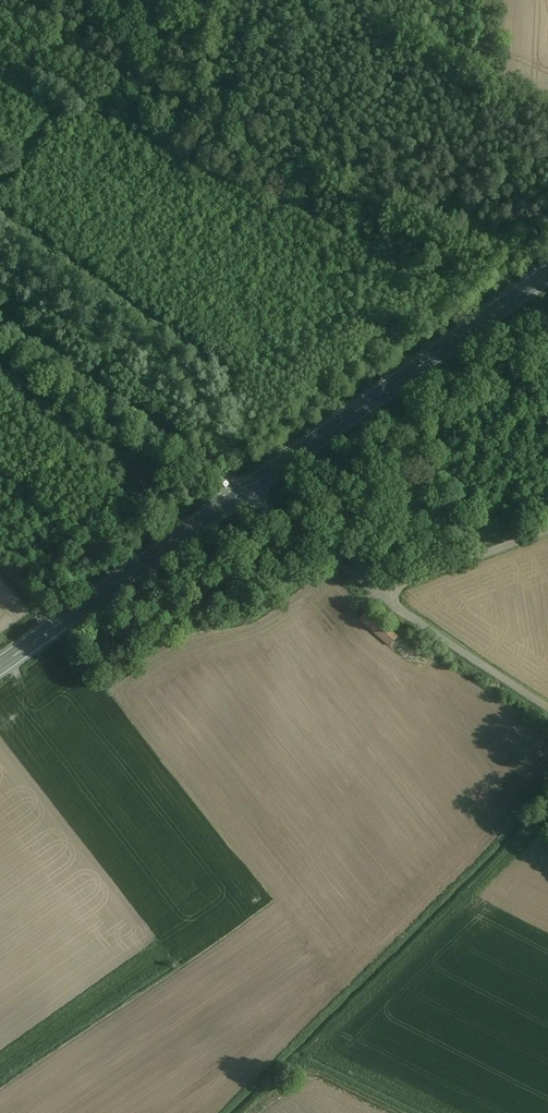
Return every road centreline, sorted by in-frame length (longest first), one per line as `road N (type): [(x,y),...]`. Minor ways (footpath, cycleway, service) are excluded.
road 1 (secondary): [(547,275),(253,489)]
road 2 (secondary): [(253,489),(0,668)]
road 3 (unclassified): [(0,311),(253,489)]
road 4 (unclassified): [(547,701),(384,586)]
road 5 (unclassified): [(384,586),(547,524)]
road 6 (unclassified): [(384,586),(253,489)]

